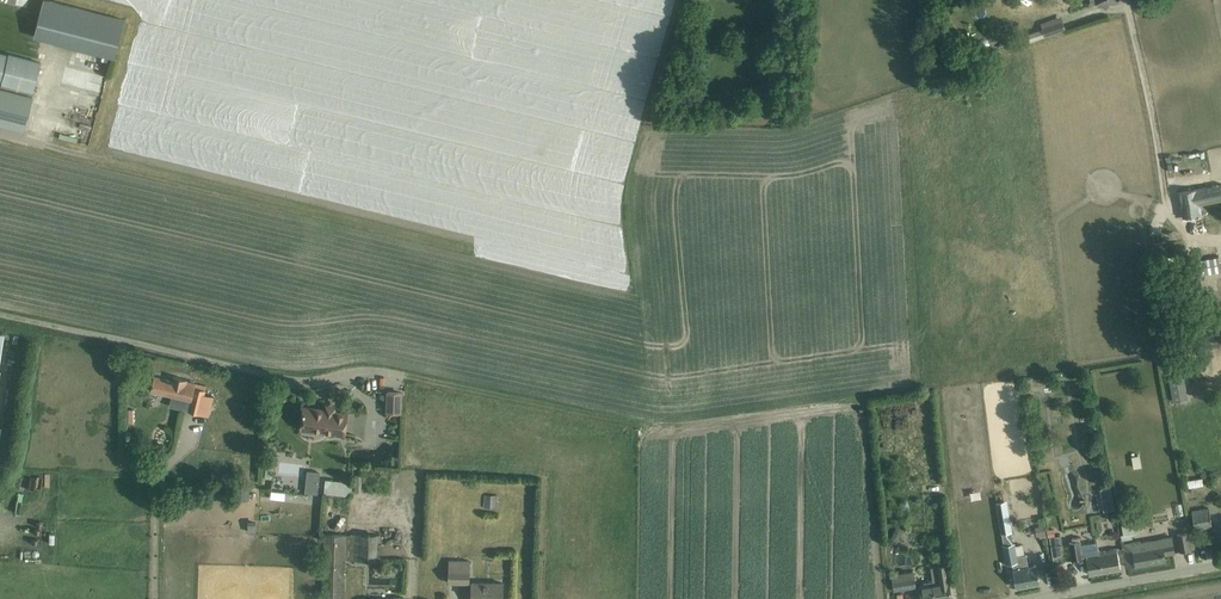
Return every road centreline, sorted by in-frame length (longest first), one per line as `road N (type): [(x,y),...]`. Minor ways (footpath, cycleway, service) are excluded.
road 1 (track): [(1220,230),(1193,231),(1172,211),(1132,21)]
road 2 (unclassified): [(1040,598),(1220,566)]

